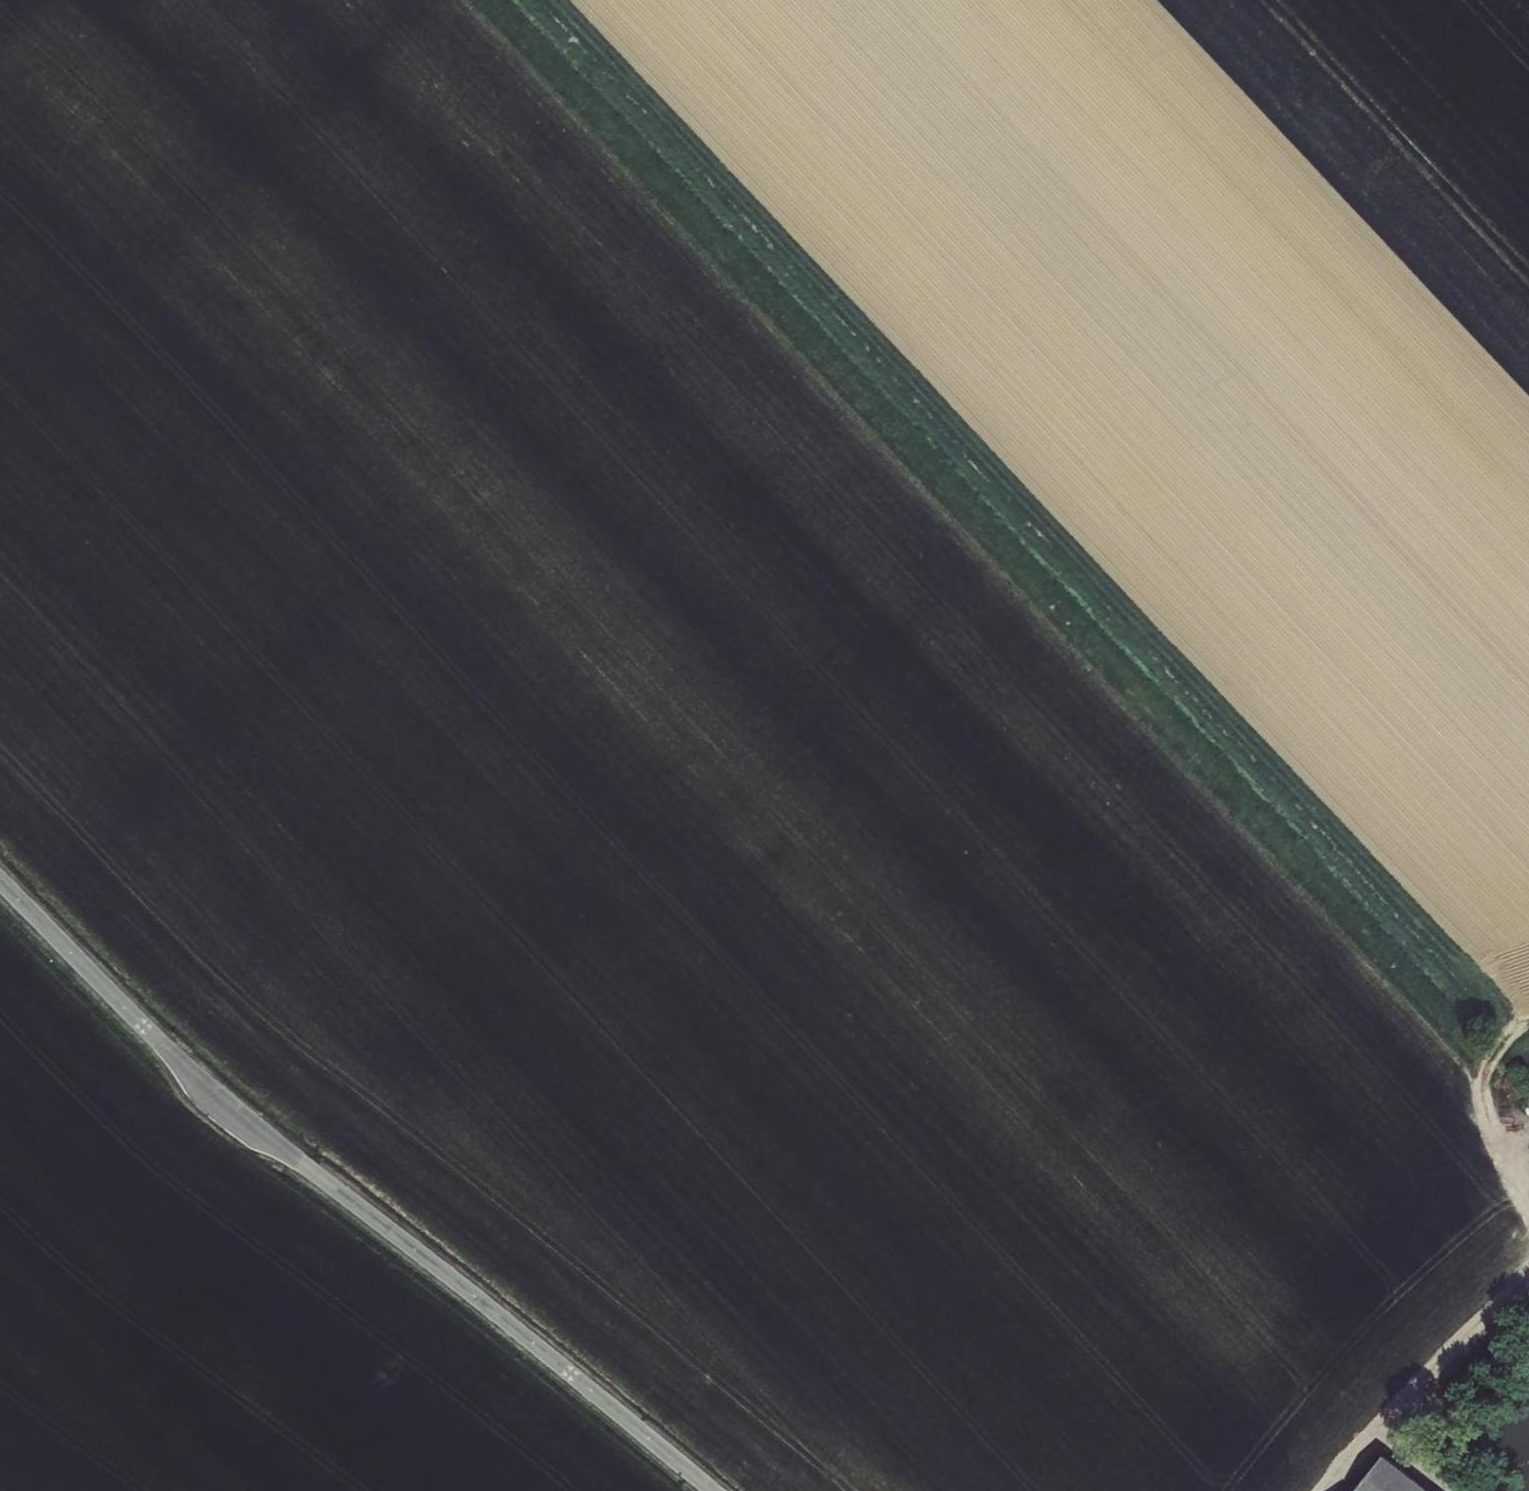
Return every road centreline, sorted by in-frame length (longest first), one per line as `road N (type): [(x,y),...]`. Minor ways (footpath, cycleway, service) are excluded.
road 1 (unclassified): [(0,881),(199,1077),(714,1490)]
road 2 (track): [(1327,1490),(1528,1279)]

